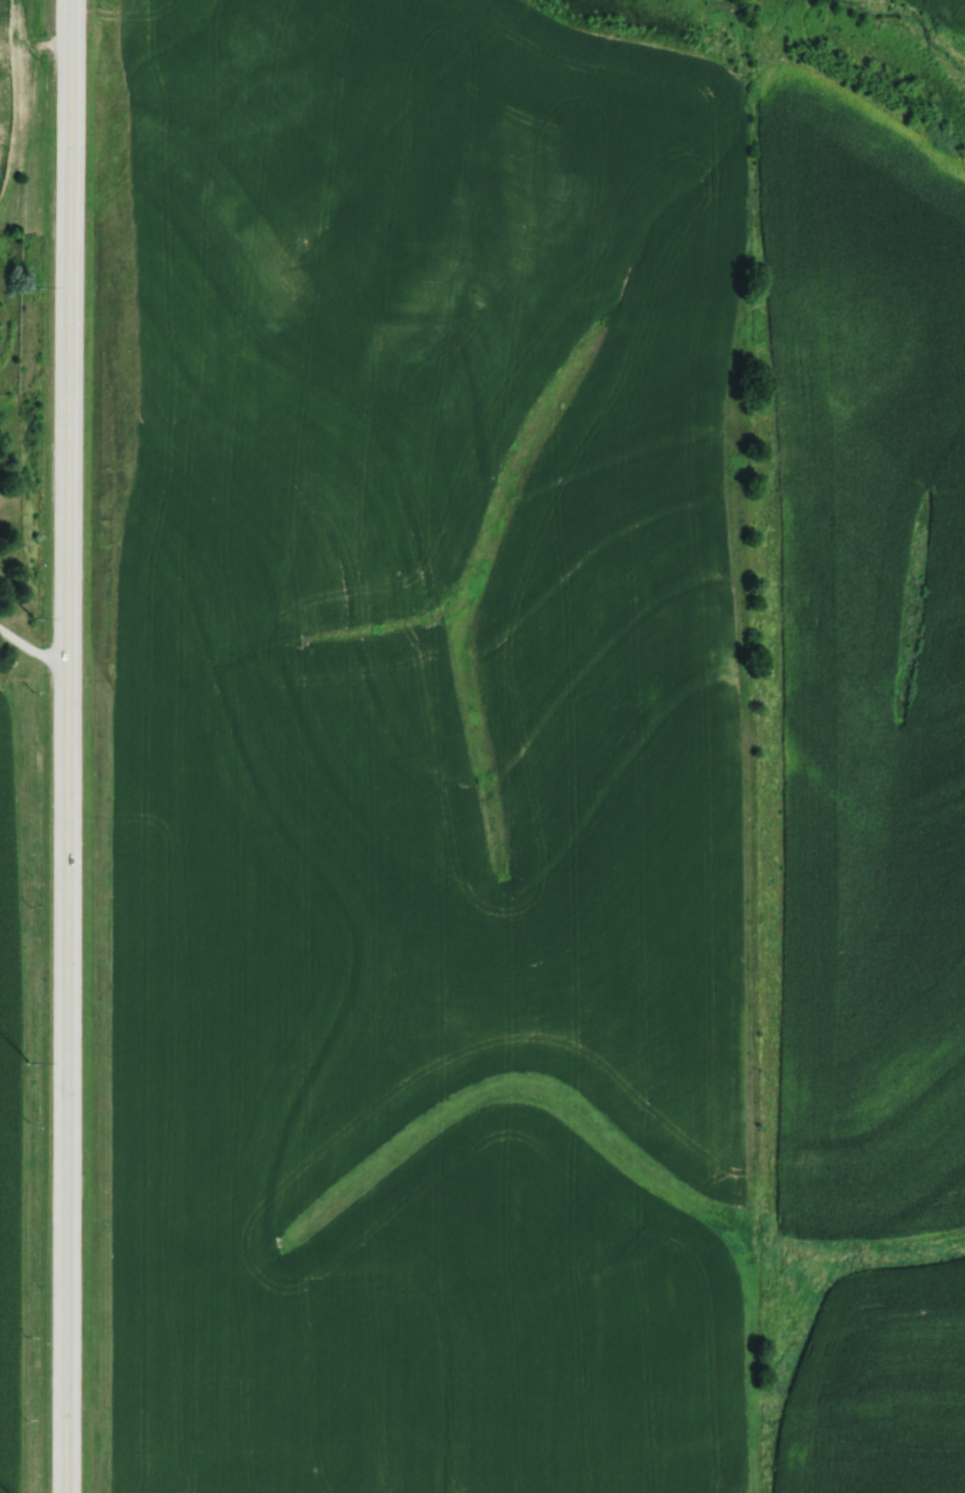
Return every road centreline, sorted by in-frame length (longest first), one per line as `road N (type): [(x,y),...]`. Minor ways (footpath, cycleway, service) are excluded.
road 1 (secondary): [(63,1492),(68,0)]

